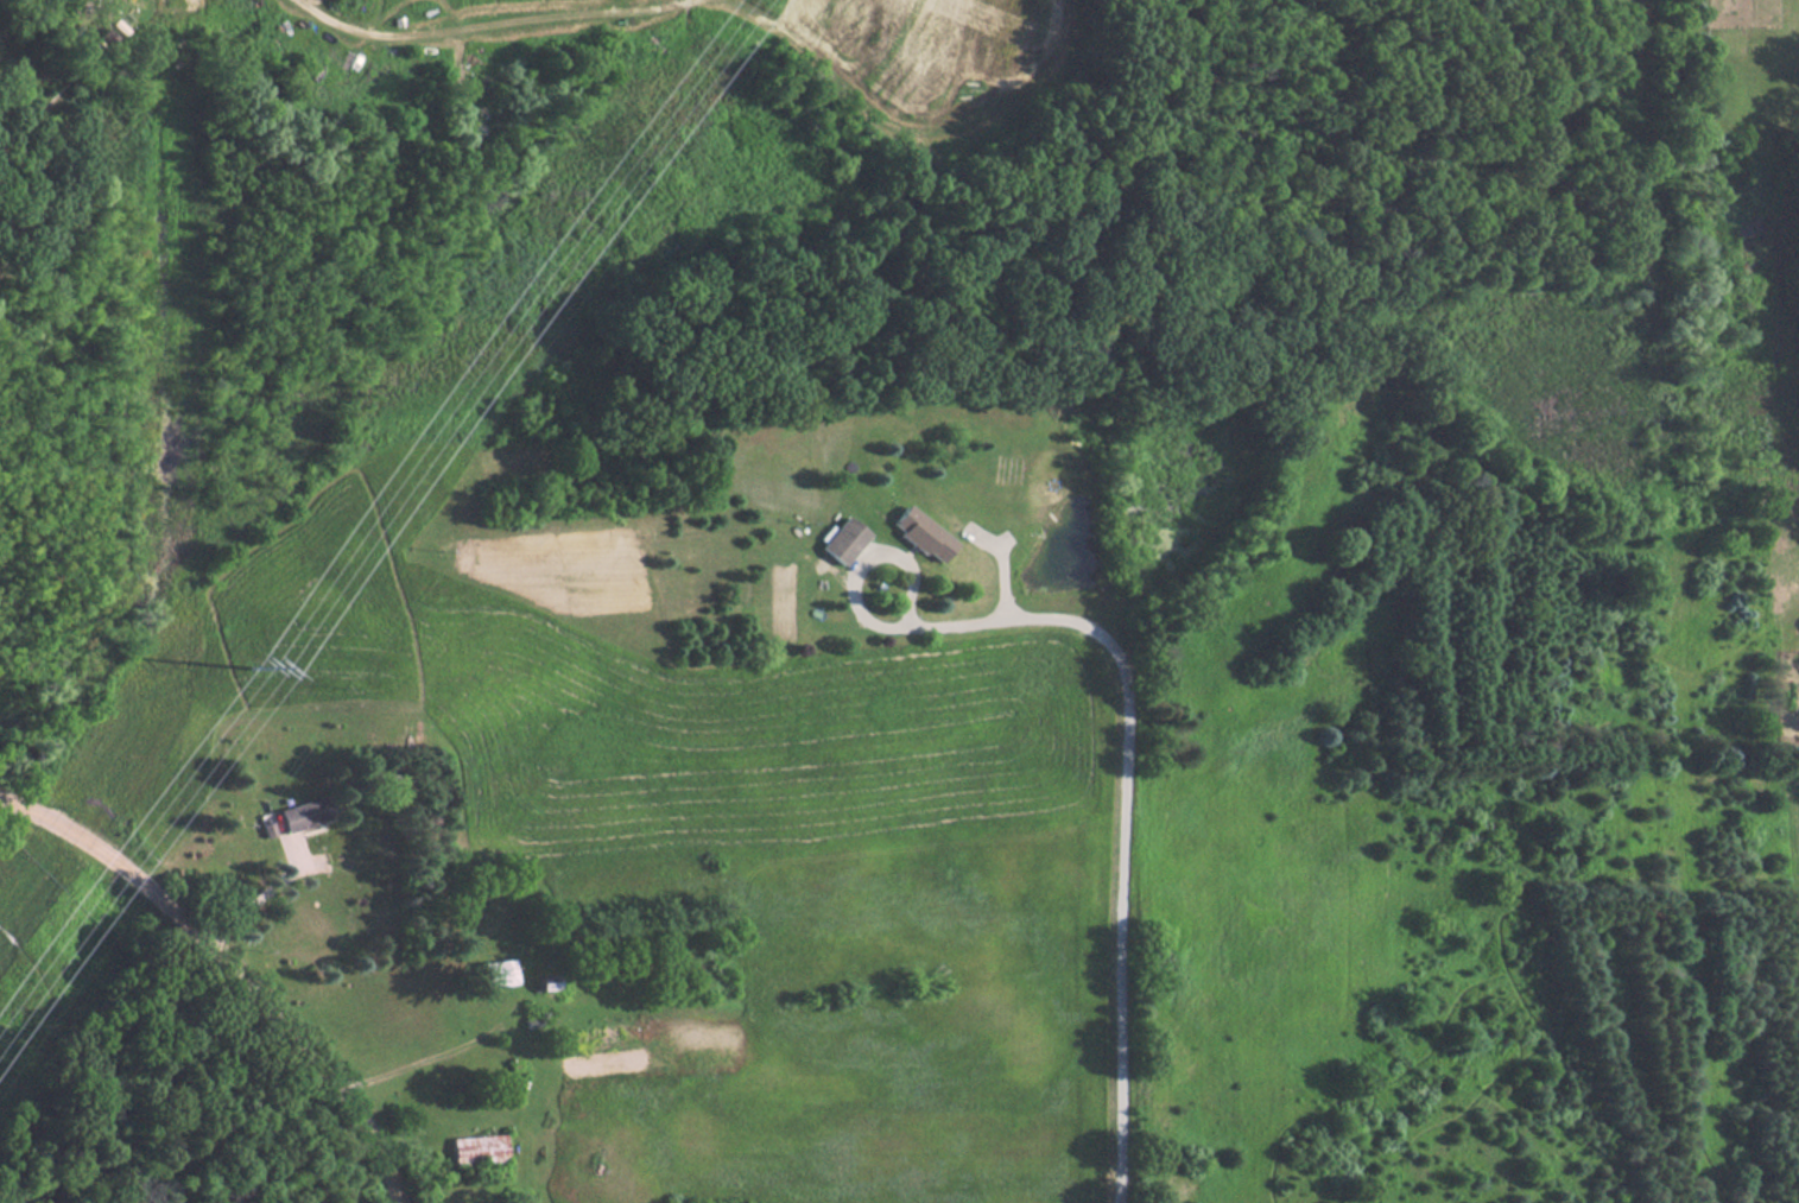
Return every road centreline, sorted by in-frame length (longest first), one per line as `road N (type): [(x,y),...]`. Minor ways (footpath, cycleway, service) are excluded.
road 1 (residential): [(409,1202),(372,1119),(246,977),(113,854),(0,794)]

